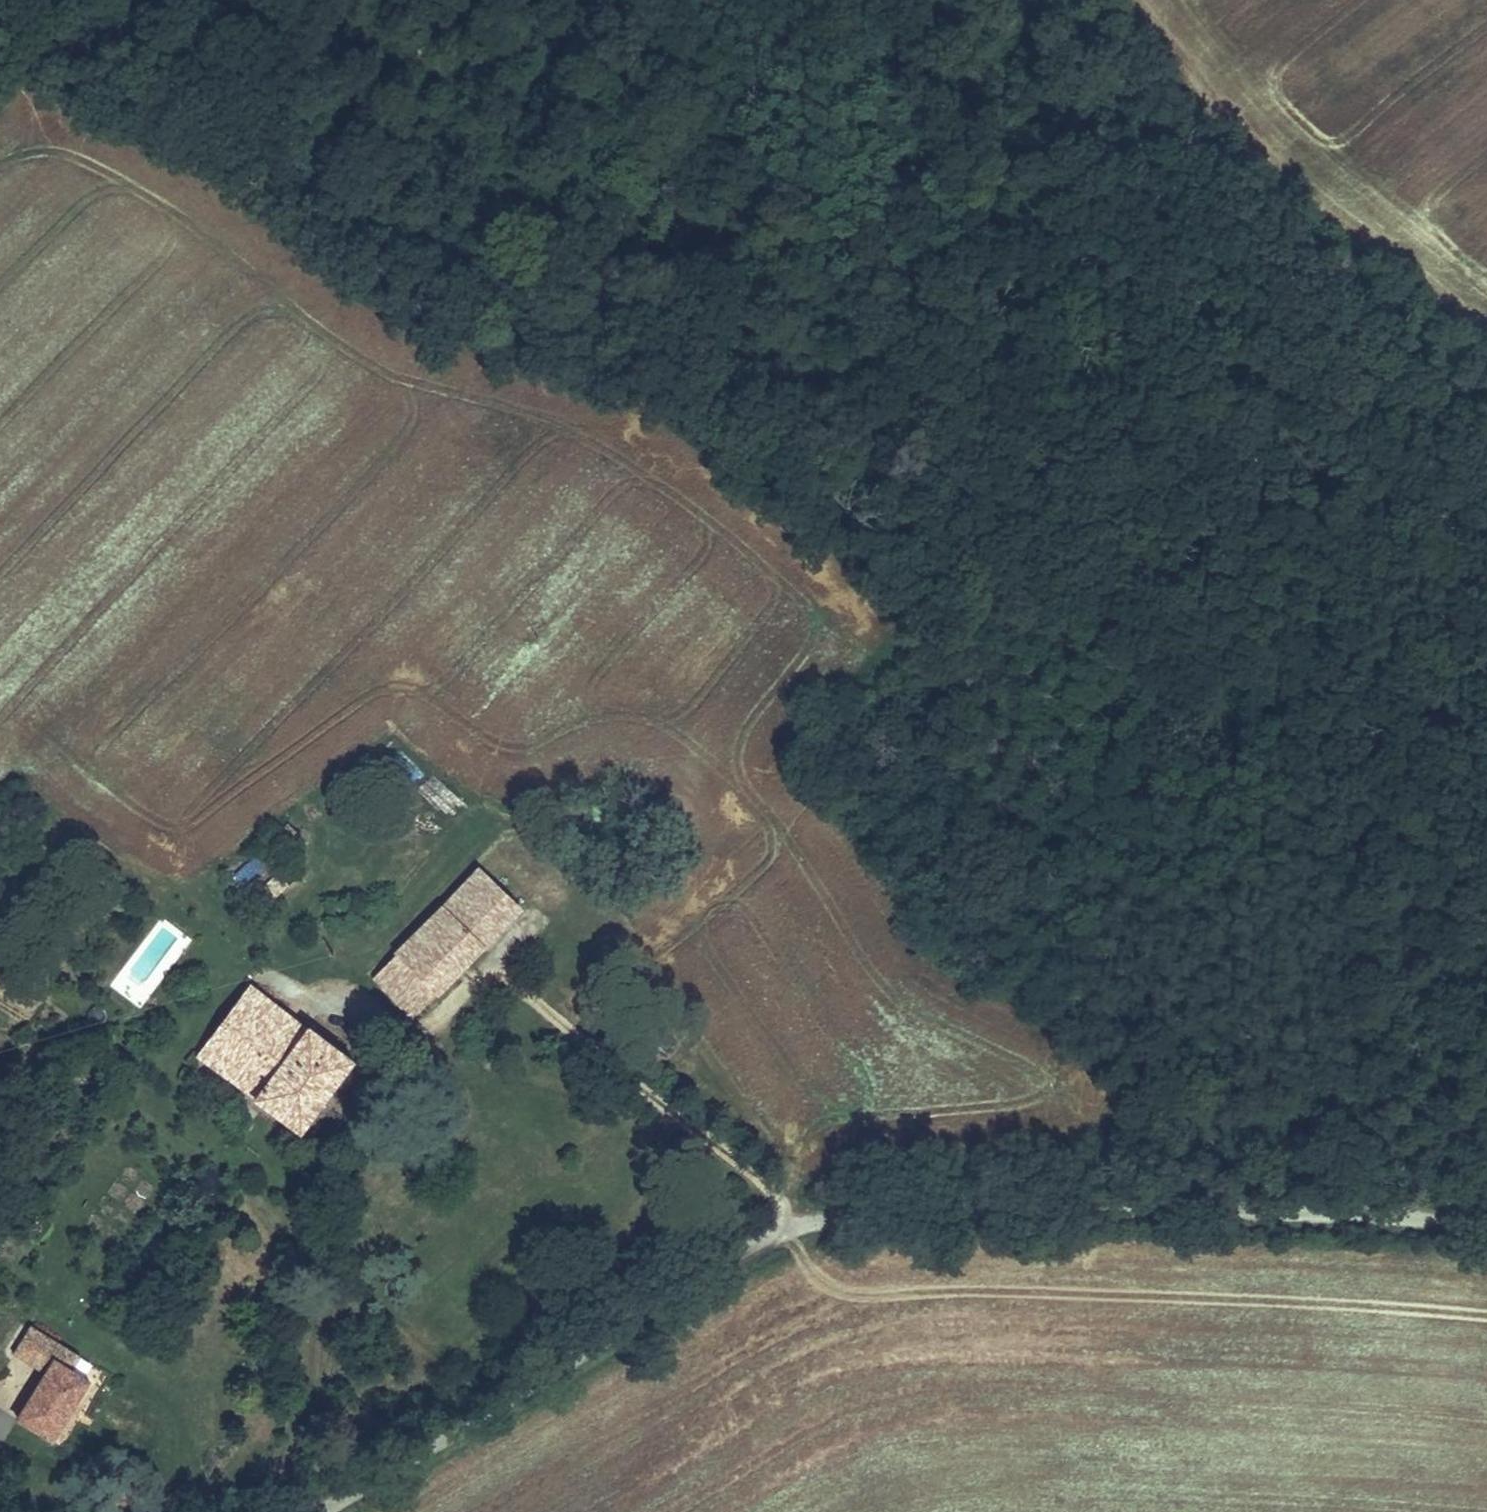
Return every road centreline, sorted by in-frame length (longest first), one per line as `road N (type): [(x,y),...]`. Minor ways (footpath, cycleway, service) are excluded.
road 1 (track): [(1486,320),(1242,174),(1102,0)]
road 2 (track): [(813,1221),(959,1198),(1163,1203)]
road 3 (track): [(1163,1203),(1486,1217)]

